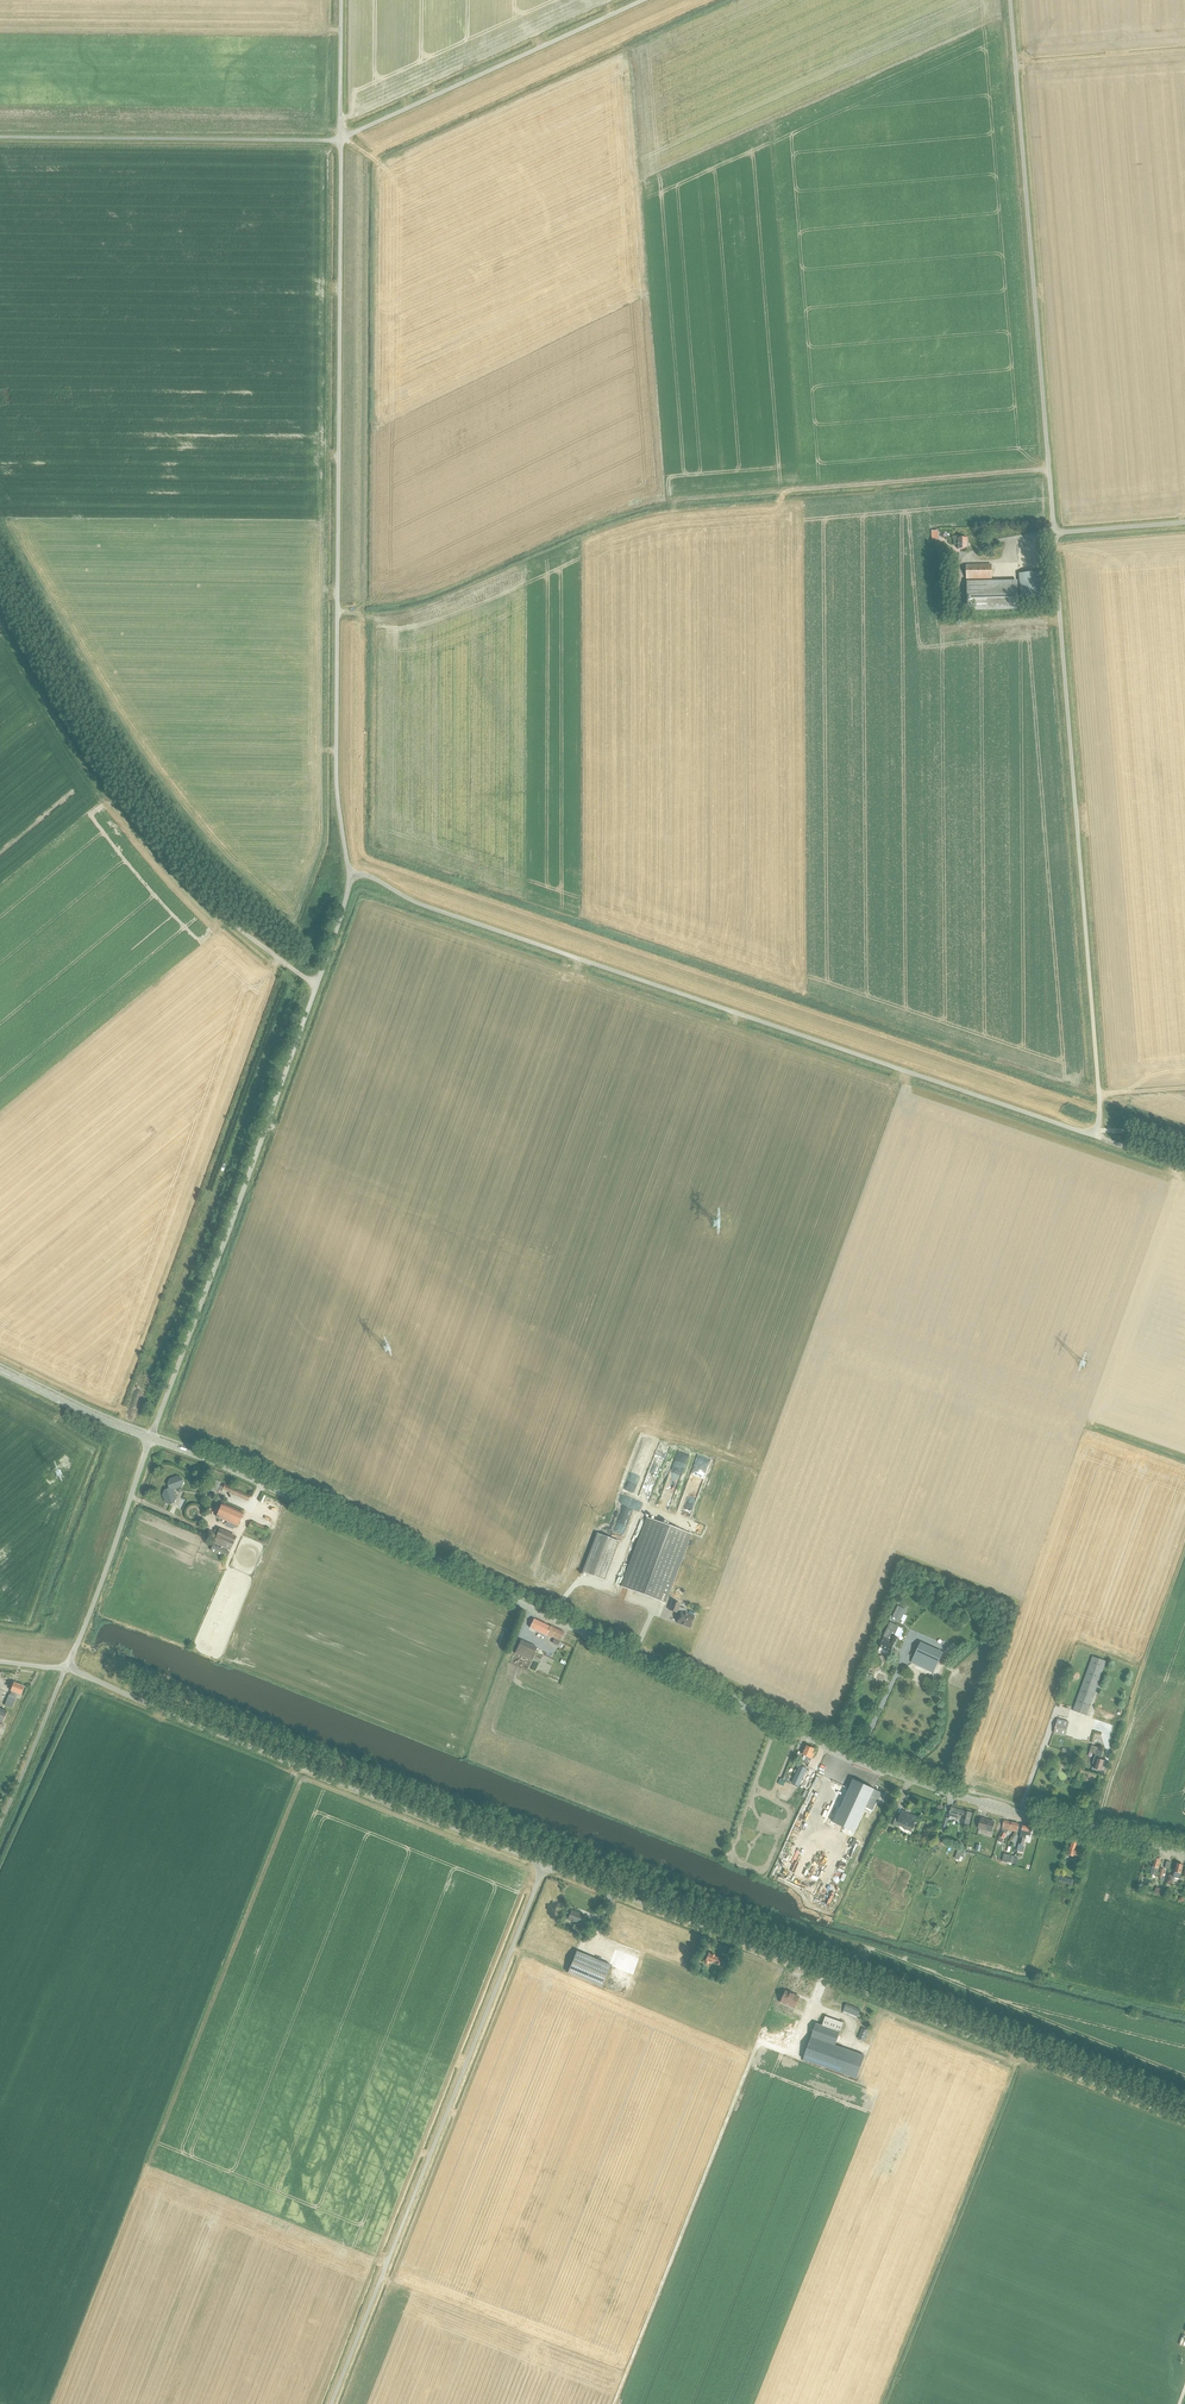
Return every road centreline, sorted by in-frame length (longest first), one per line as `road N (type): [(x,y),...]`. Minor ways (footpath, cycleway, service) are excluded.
road 1 (unclassified): [(349,876),(1094,1136),(1100,1096),(1055,532)]
road 2 (secondary): [(1184,1855),(998,1809),(864,1762),(151,1438)]
road 3 (unclassified): [(349,876),(335,781),(340,140)]
road 4 (unclassified): [(1184,2121),(542,1867)]
road 5 (unclassified): [(151,1438),(319,981),(349,876)]
road 6 (unclassified): [(330,2403),(542,1867)]
road 7 (unclassified): [(1055,532),(1009,0)]
road 8 (unclassified): [(542,1867),(67,1669)]
road 9 (track): [(0,598),(88,749),(156,842),(228,919),(319,981)]
road 10 (track): [(1049,469),(666,500)]
road 11 (unclassified): [(340,140),(0,138)]
road 12 (unclassified): [(340,140),(645,0)]
road 13 (unclassified): [(67,1669),(151,1438)]
road 14 (unclassified): [(0,1826),(67,1669)]
road 15 (secondary): [(151,1438),(0,1370)]
road 16 (unclassified): [(340,140),(340,0)]
road 17 (unclassified): [(1055,532),(1184,522)]

